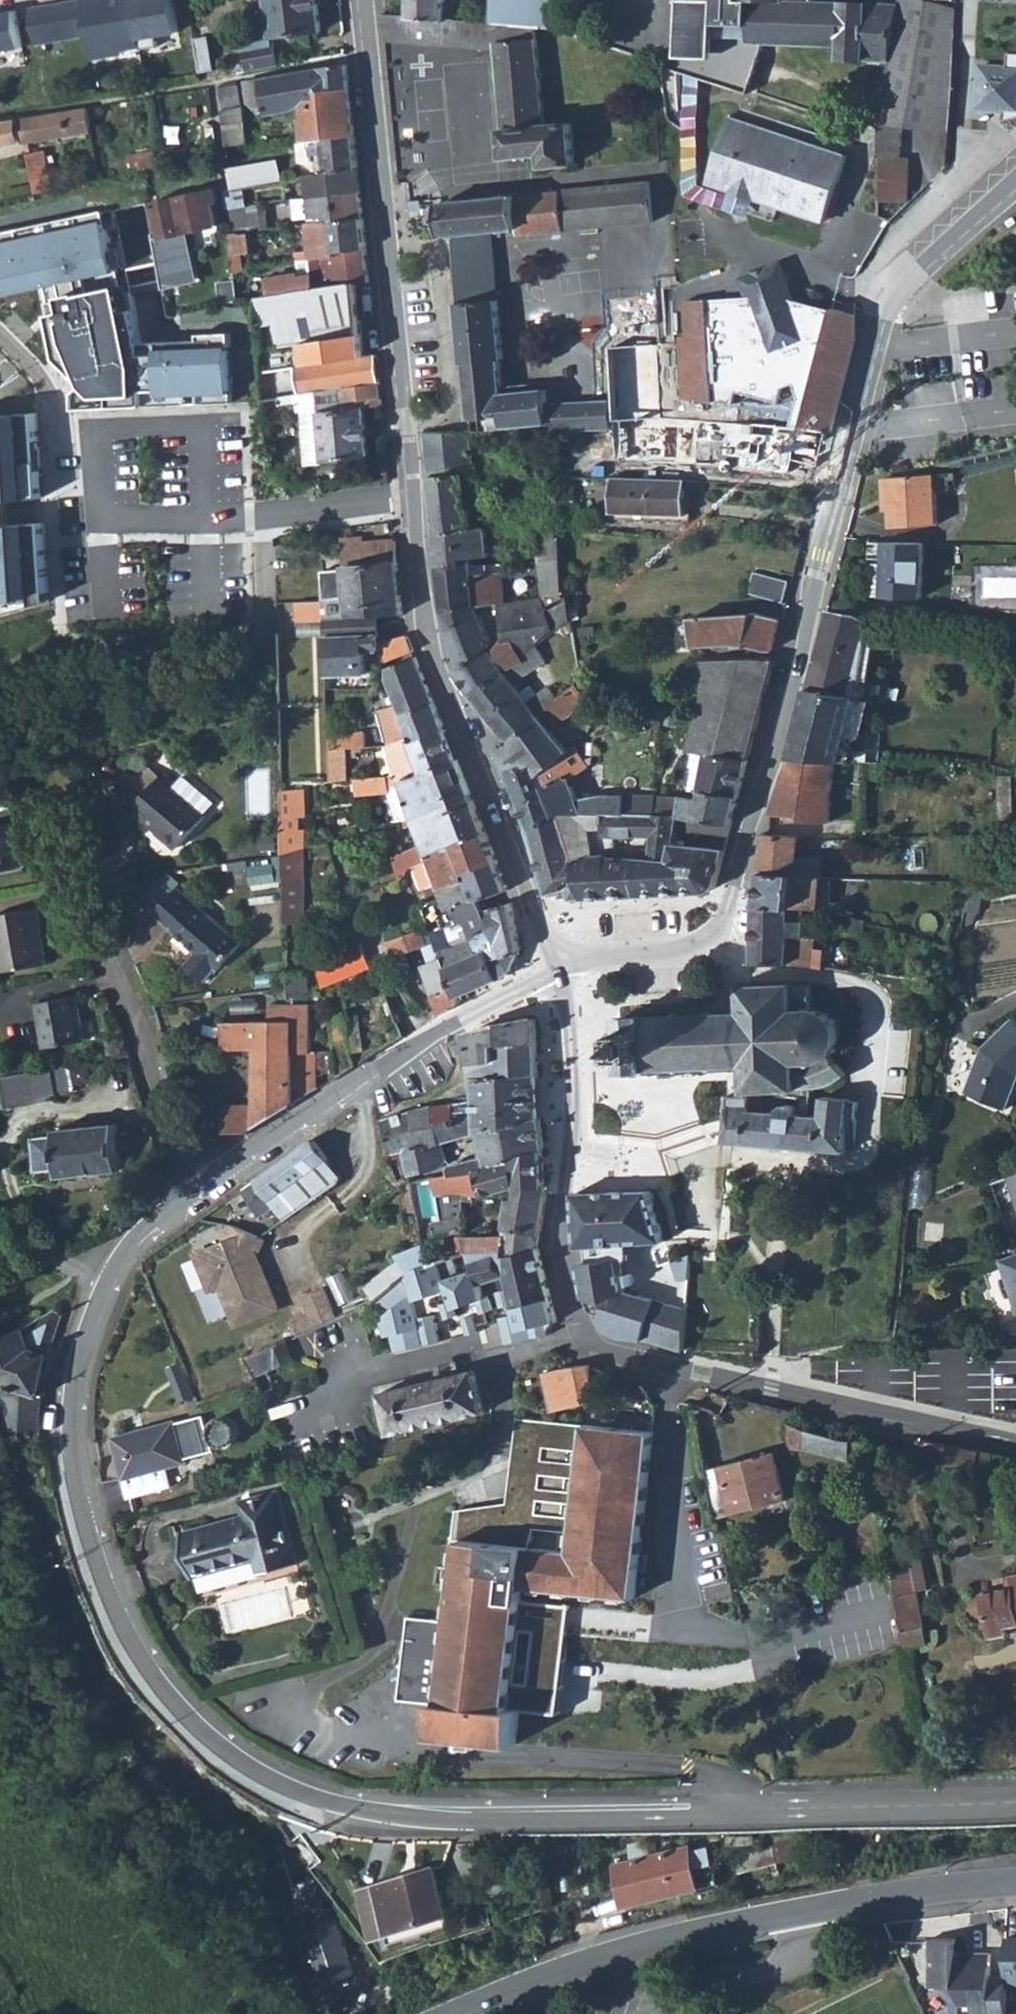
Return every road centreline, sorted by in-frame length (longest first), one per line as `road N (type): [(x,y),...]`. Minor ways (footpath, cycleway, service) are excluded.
road 1 (tertiary): [(215,1178),(117,1260),(85,1334),(71,1430),(94,1554),(119,1617),(211,1739),(296,1791),(398,1817),(1015,1803)]
road 2 (tertiary): [(546,970),(526,889),(422,610),(363,0)]
road 3 (tertiary): [(1015,175),(930,249),(882,321),(814,573),(805,644),(774,760),(749,822),(729,915),(708,939)]
road 4 (residential): [(1015,1439),(630,1363),(573,1329),(552,1245),(560,1113),(546,970)]
road 5 (tertiary): [(457,2013),(528,1984),(686,1937),(811,1909),(1015,1883)]
road 6 (residential): [(215,1178),(181,1146),(157,1105),(136,1023),(73,874),(59,795)]
road 7 (tertiary): [(546,970),(215,1178)]
road 8 (tertiary): [(546,970),(594,948),(708,939)]

